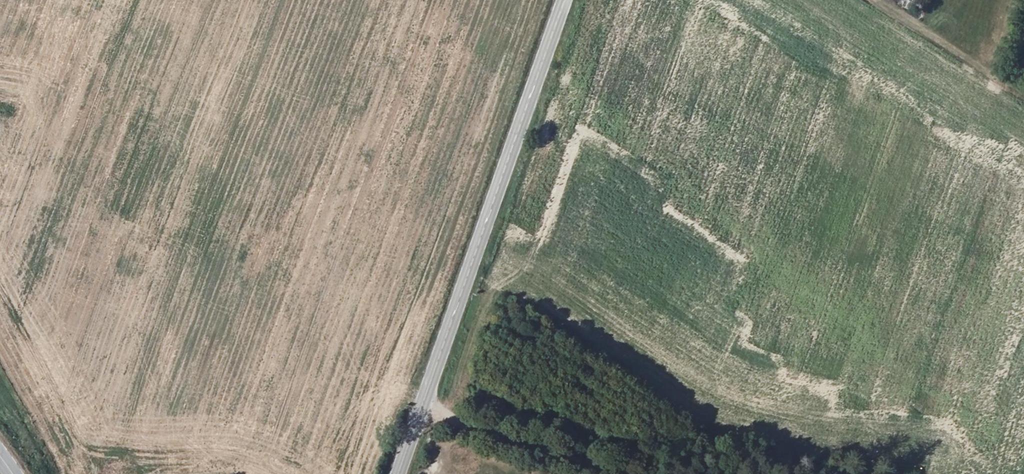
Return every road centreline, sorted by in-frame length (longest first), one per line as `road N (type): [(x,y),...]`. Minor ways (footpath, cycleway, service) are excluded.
road 1 (primary): [(565,0),(400,473)]

